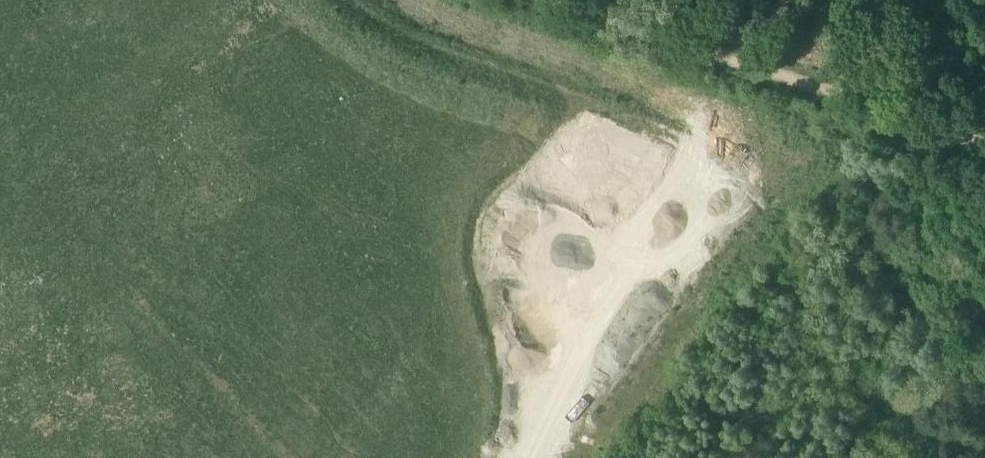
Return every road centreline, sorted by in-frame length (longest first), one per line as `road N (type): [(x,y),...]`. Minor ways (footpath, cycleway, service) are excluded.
road 1 (track): [(556,0),(984,148)]

